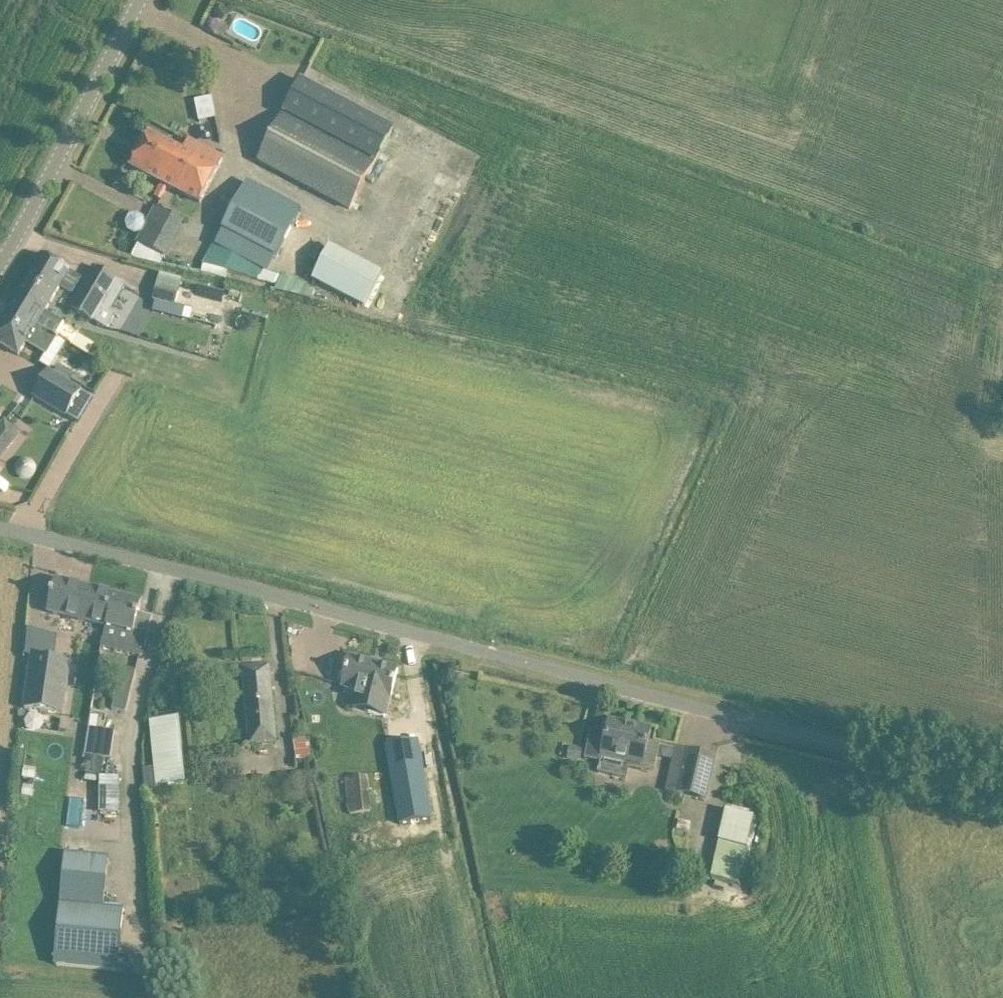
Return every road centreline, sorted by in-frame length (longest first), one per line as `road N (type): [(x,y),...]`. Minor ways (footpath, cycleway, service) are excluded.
road 1 (unclassified): [(1002,776),(594,684),(0,528)]
road 2 (tertiary): [(0,265),(139,0)]

